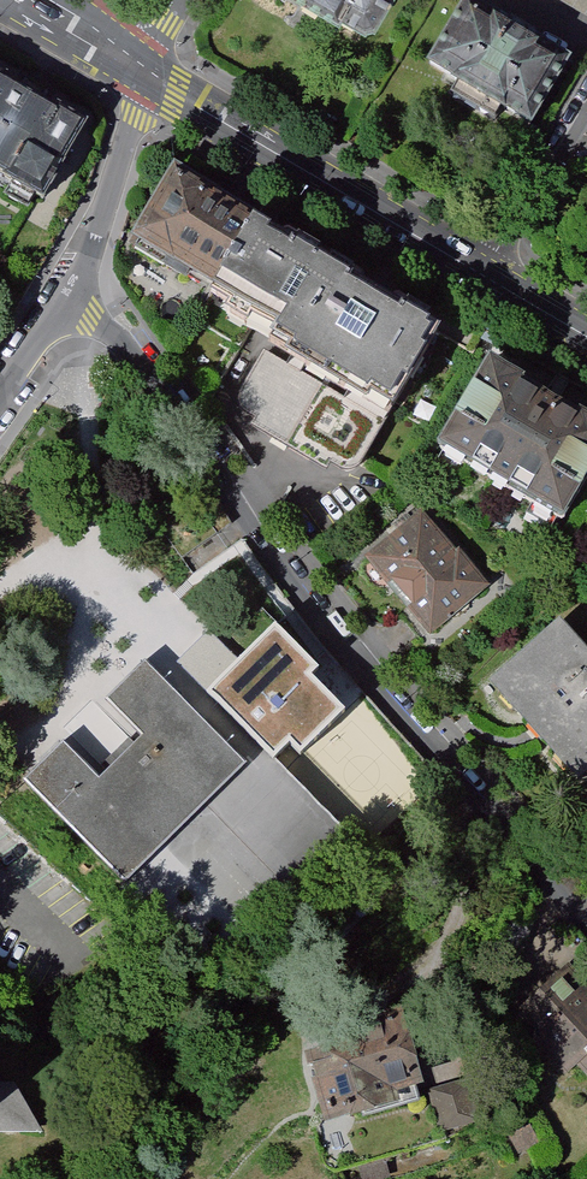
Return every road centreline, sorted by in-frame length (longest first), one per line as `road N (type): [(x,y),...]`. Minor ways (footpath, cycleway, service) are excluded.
road 1 (residential): [(69,286),(212,455),(316,615),(586,914)]
road 2 (primary): [(150,74),(586,329)]
road 3 (residential): [(150,74),(103,221),(69,286)]
road 4 (primary): [(21,0),(150,74)]
road 5 (residential): [(69,286),(0,391)]

